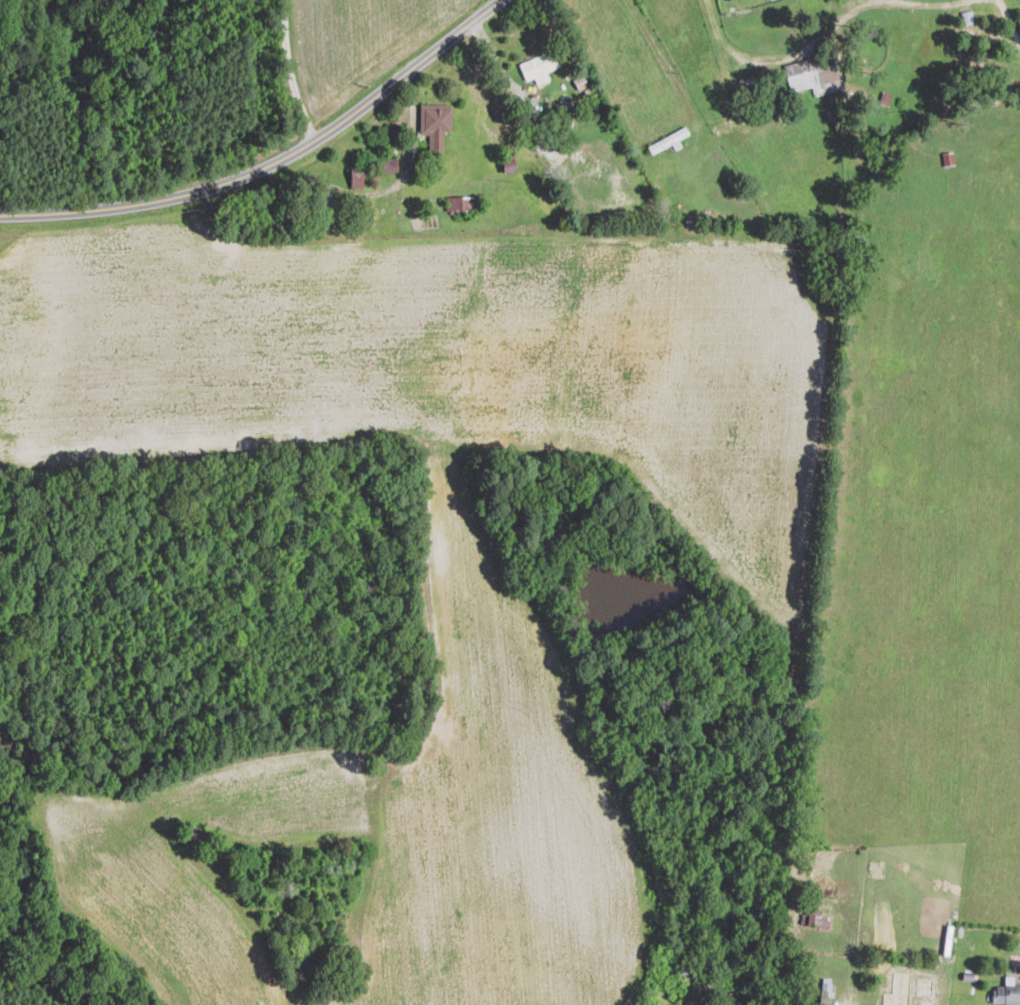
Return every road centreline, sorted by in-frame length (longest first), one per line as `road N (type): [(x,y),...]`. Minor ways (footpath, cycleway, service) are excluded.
road 1 (residential): [(0,216),(178,196),(296,154),(503,0)]

